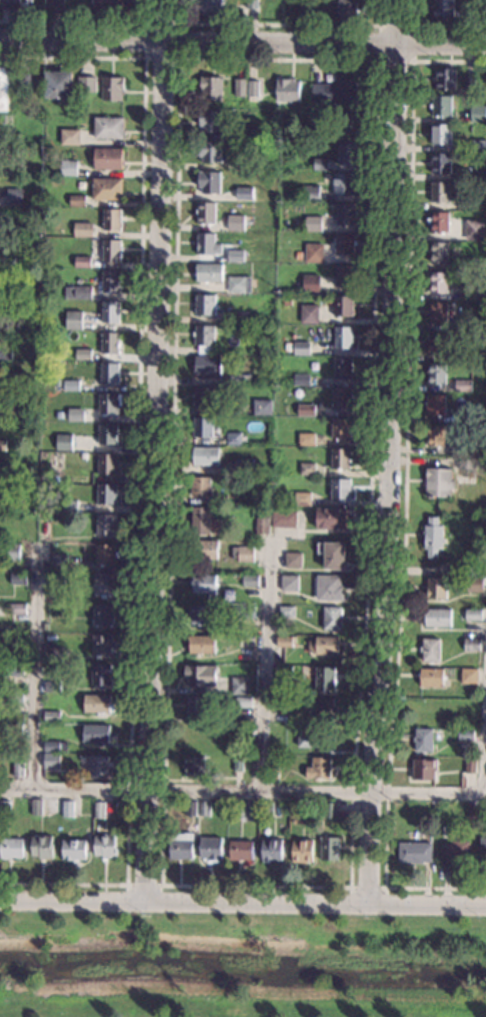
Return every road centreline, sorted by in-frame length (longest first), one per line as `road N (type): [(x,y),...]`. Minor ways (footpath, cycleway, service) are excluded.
road 1 (residential): [(362,904),(399,0)]
road 2 (residential): [(141,901),(167,0)]
road 3 (residential): [(485,905),(0,898)]
road 4 (residential): [(485,47),(0,41)]

